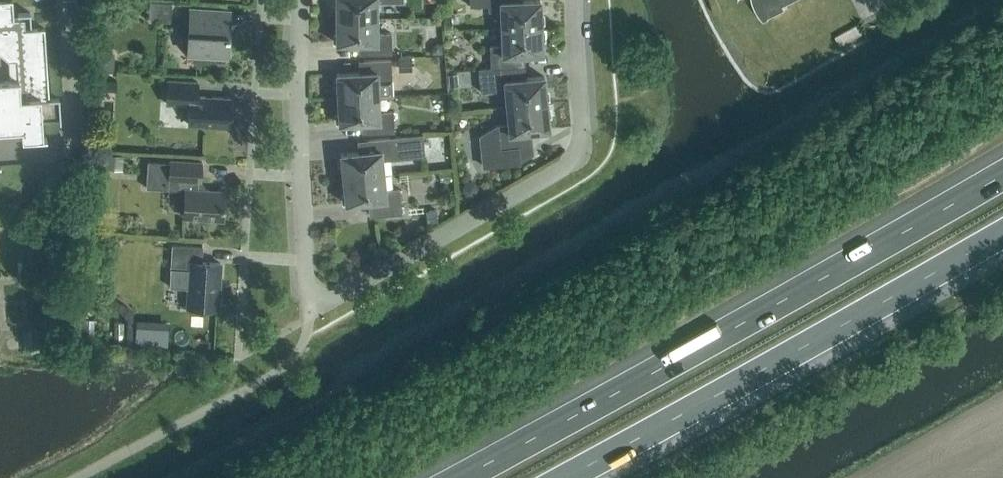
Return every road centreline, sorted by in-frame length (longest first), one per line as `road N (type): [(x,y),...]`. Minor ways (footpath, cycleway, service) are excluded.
road 1 (residential): [(296,93),(309,307),(574,158),(582,133),(574,0)]
road 2 (motorway): [(1002,176),(459,477)]
road 3 (motorway): [(566,477),(1002,233)]

